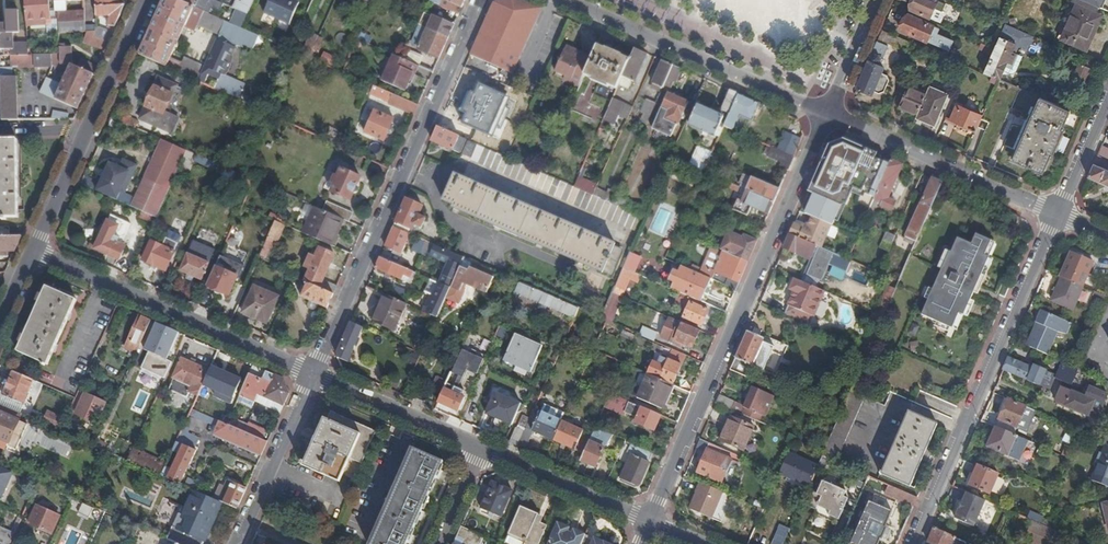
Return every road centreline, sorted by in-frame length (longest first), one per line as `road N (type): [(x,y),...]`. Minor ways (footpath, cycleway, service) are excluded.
road 1 (residential): [(829,117),(649,521)]
road 2 (residential): [(313,373),(481,0)]
road 3 (residential): [(1059,215),(913,543)]
road 4 (residential): [(34,250),(313,373)]
road 5 (residential): [(829,117),(559,0)]
road 6 (residential): [(1059,215),(829,117)]
road 7 (residential): [(237,543),(313,373)]
road 8 (residential): [(313,373),(483,448)]
road 9 (residential): [(483,448),(649,521)]
road 10 (residential): [(88,131),(147,0)]
road 11 (residential): [(34,250),(88,131)]
road 12 (residential): [(881,0),(829,117)]
road 13 (residential): [(1107,102),(1059,215)]

